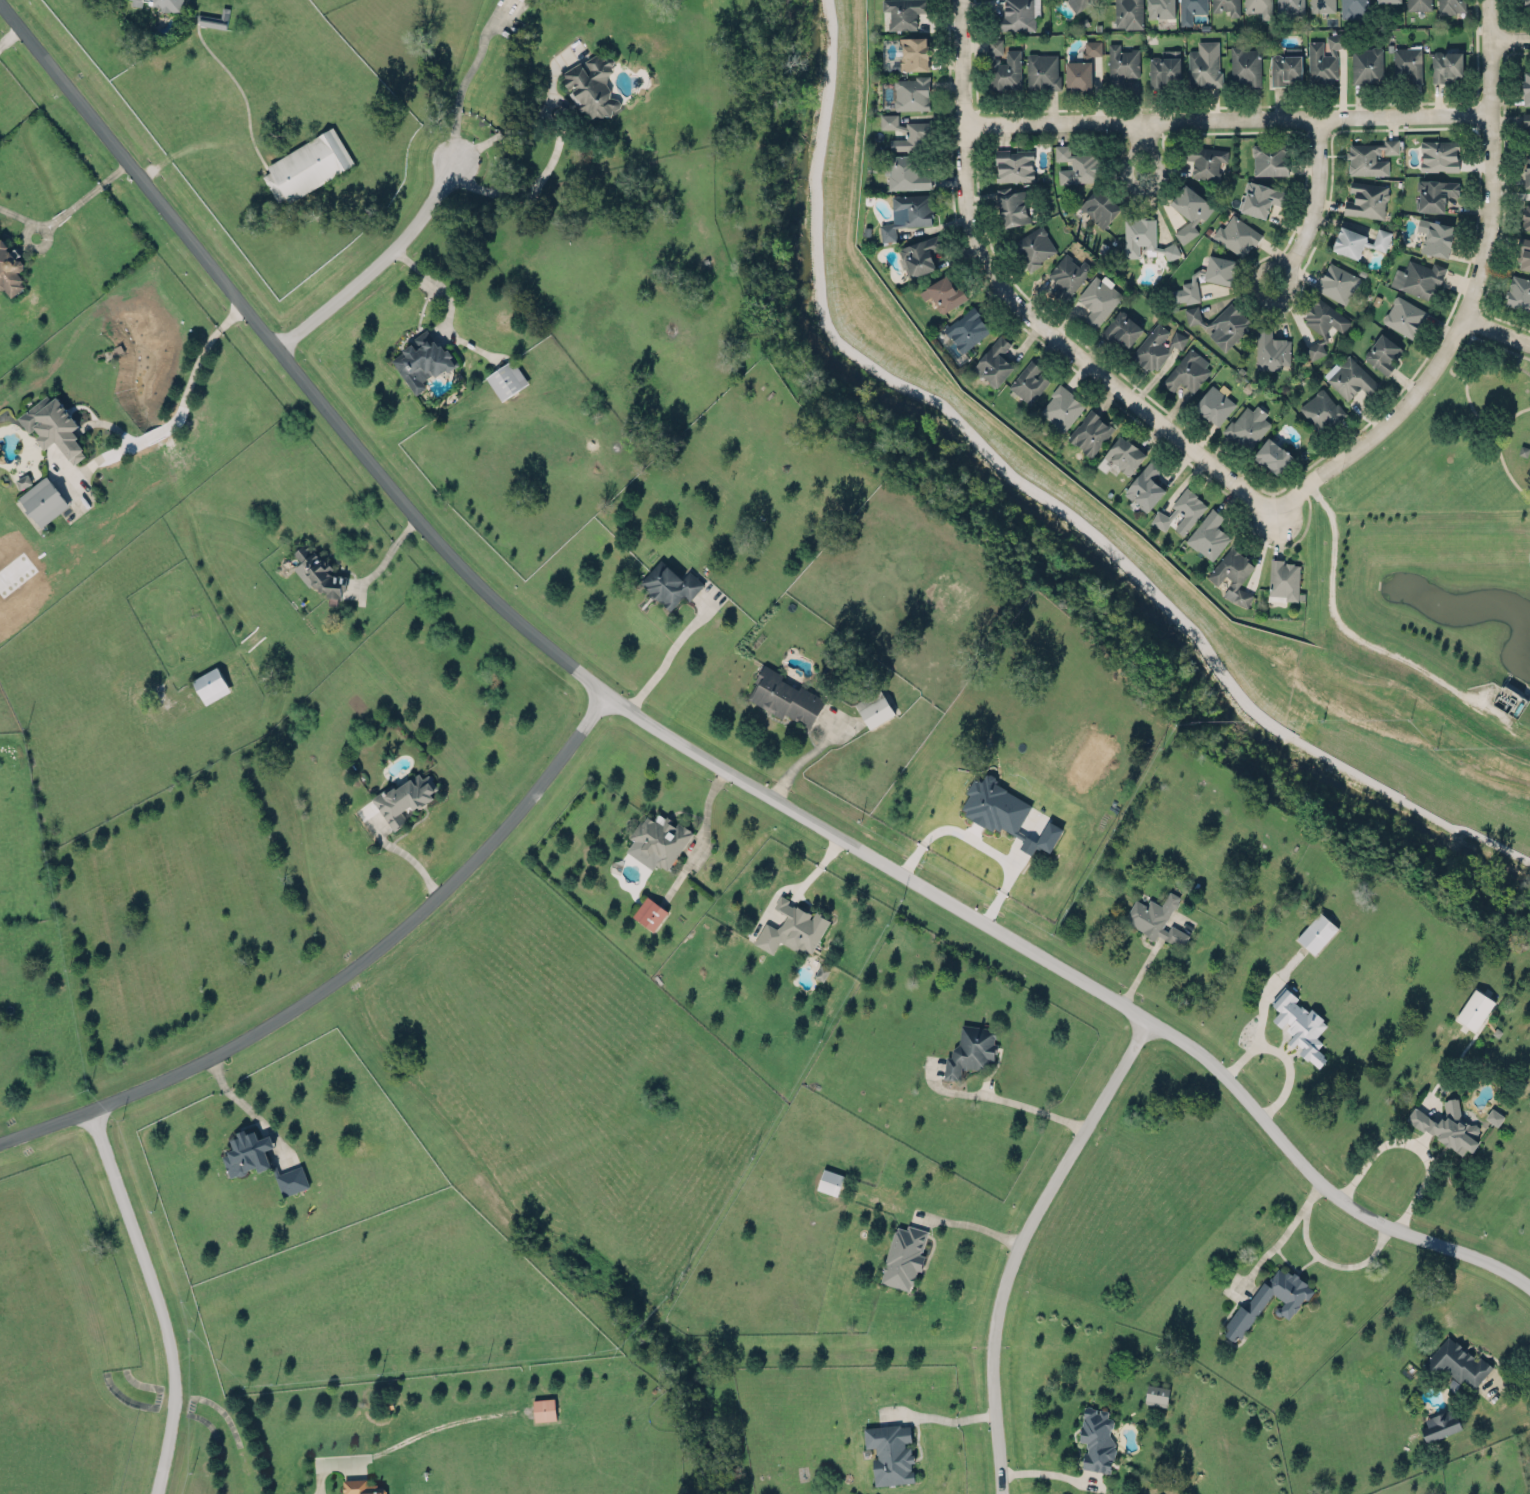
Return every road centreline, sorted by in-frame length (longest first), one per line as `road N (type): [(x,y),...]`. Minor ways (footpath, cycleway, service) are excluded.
road 1 (residential): [(1529,1288),(1492,1264),(1354,1210),(1192,1048),(627,709),(499,607),(414,519),(0,8)]
road 2 (residential): [(0,1141),(153,1083),(288,1013),(441,891),(529,794),(602,693)]
road 3 (residential): [(957,0),(968,232),(1009,293),(1277,518)]
road 4 (residential): [(1490,0),(1494,180),(1470,318),(1411,399),(1308,482),(1277,518)]
road 5 (residential): [(1492,111),(958,118)]
road 6 (residential): [(1000,1493),(991,1376),(1002,1288),(1016,1249),(1145,1021)]
road 7 (residential): [(85,1110),(169,1356),(171,1403),(151,1493)]
road 8 (residential): [(275,349),(390,247),(456,160)]
road 9 (residential): [(1317,114),(1309,219),(1286,267)]
road 10 (residential): [(1288,295),(1291,272),(1281,263),(1262,266),(1254,283),(1259,295),(1288,295)]

